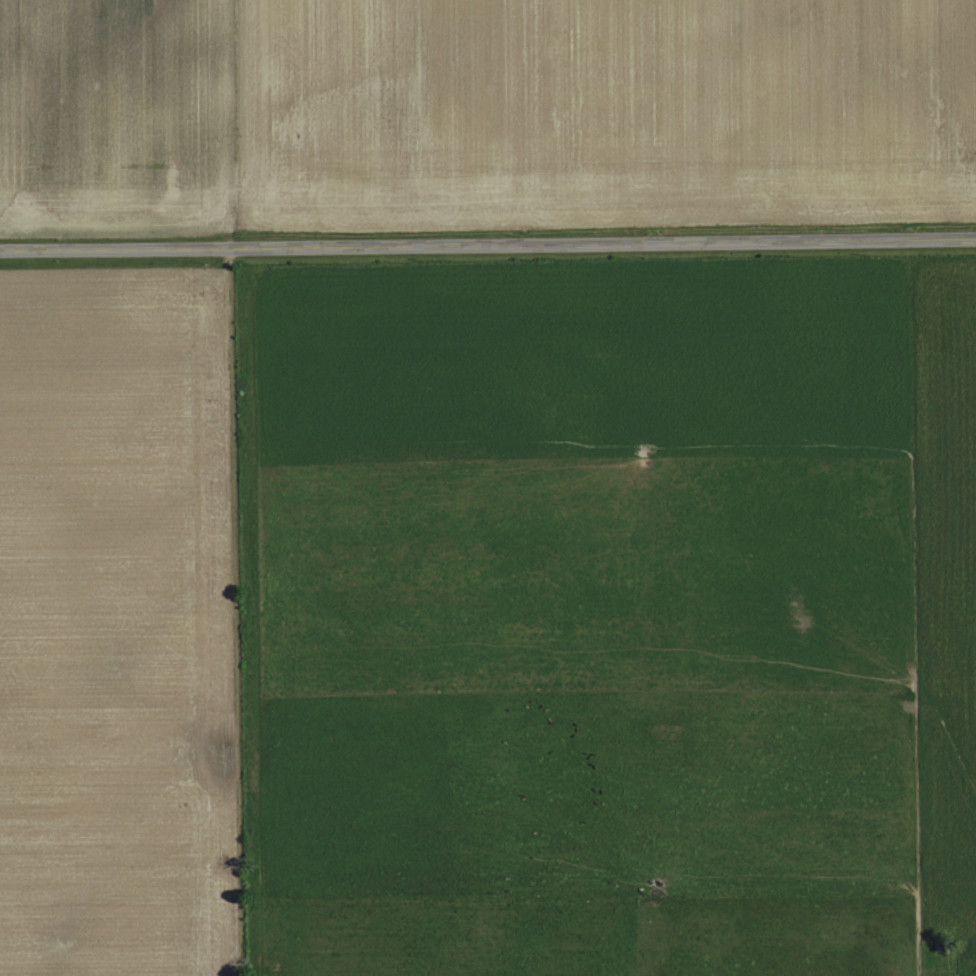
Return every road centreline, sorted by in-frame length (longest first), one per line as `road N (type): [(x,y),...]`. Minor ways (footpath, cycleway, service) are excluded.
road 1 (residential): [(975,239),(0,253)]

